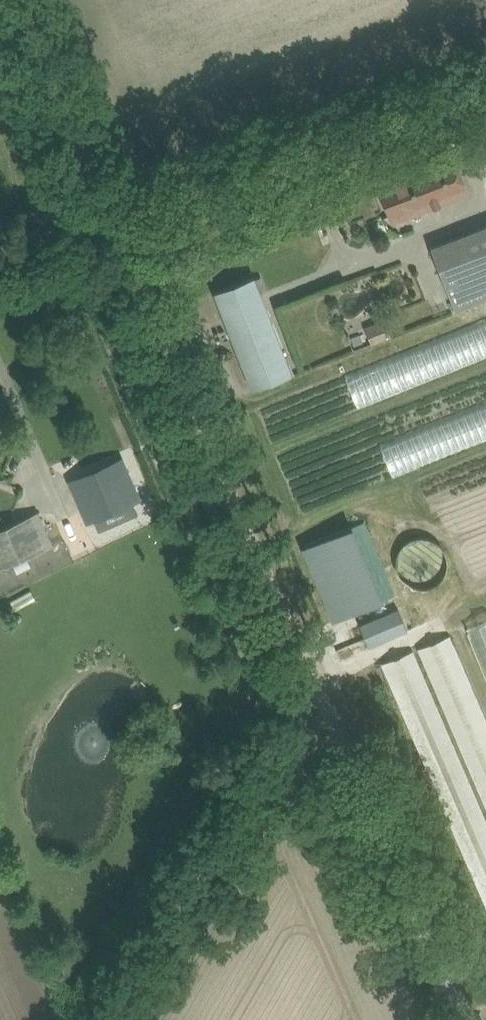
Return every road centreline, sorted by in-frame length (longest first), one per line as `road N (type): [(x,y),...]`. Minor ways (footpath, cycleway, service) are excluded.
road 1 (track): [(113,225),(456,1019)]
road 2 (unclassified): [(0,249),(113,225),(485,83)]
road 3 (track): [(121,1019),(314,692)]
road 4 (track): [(113,225),(21,0)]

